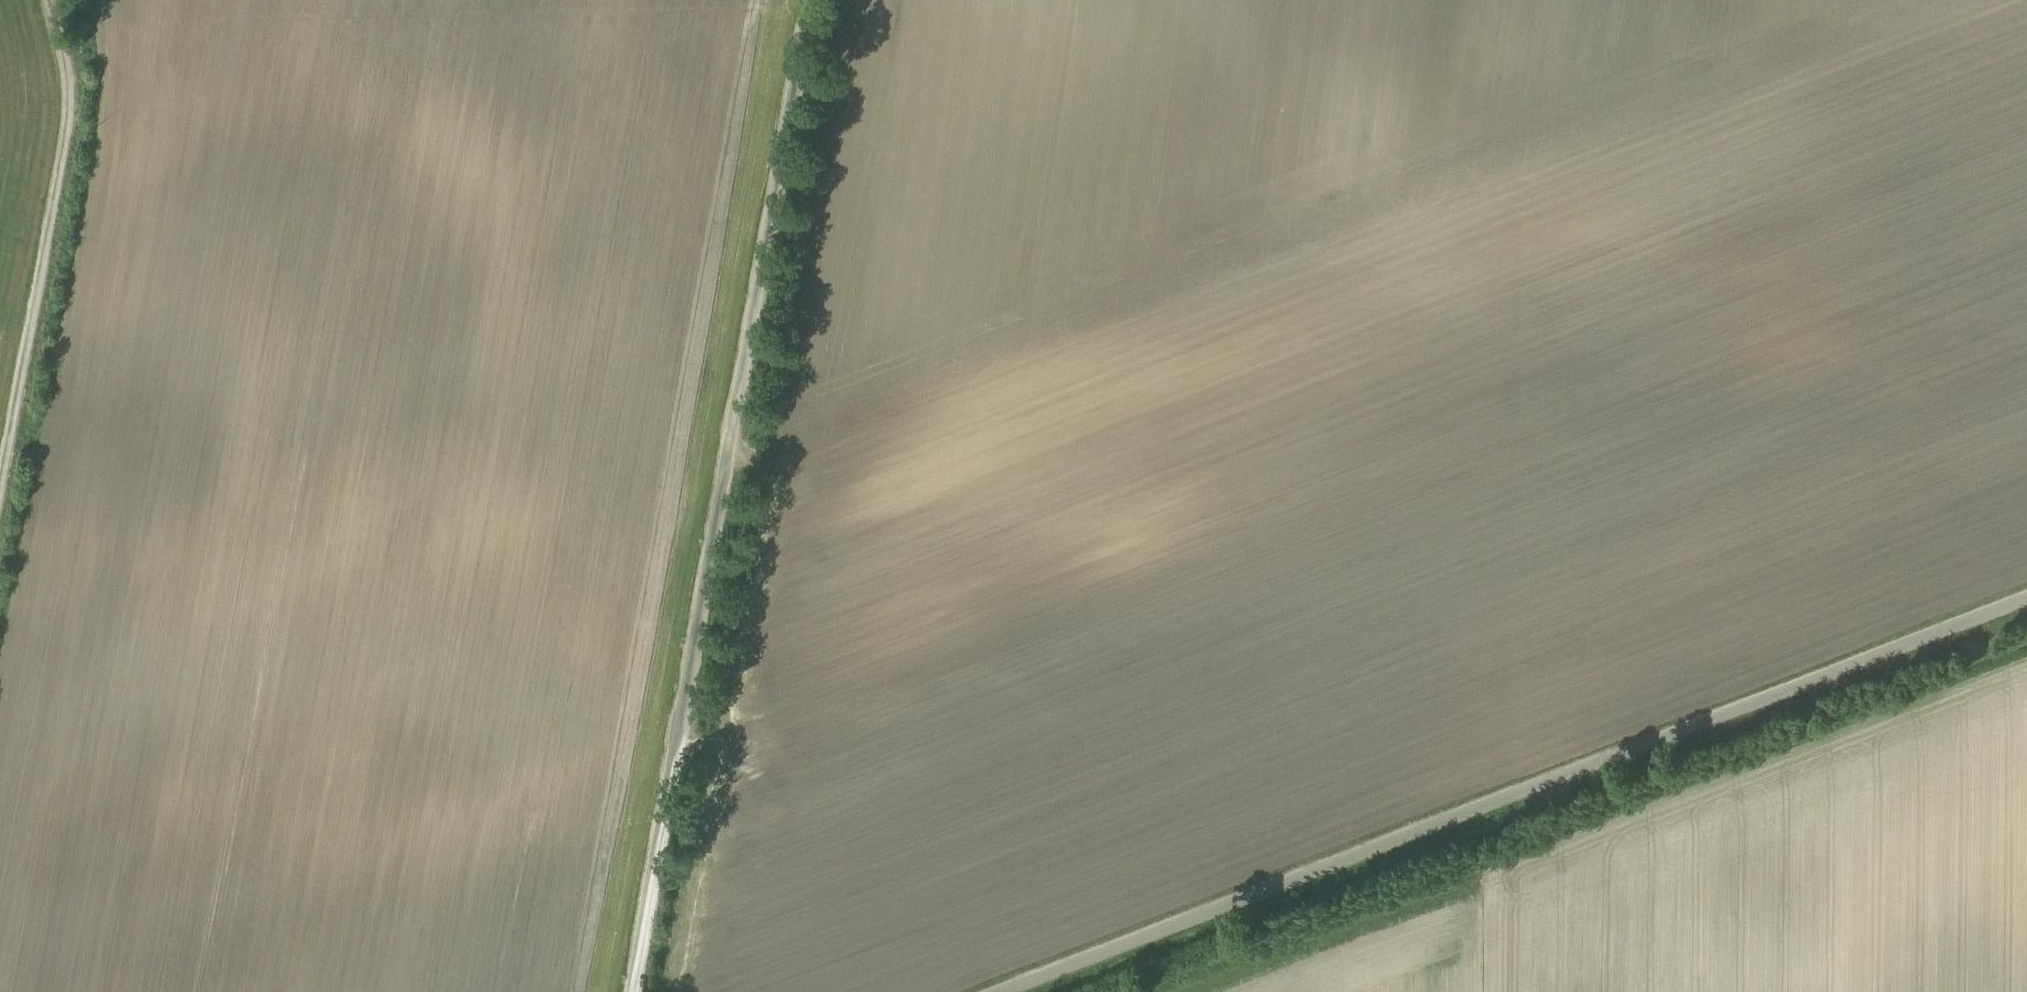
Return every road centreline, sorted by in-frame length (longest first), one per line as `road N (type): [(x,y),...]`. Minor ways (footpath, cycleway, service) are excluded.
road 1 (unclassified): [(992,991),(2026,593)]
road 2 (unclassified): [(824,0),(632,991)]

